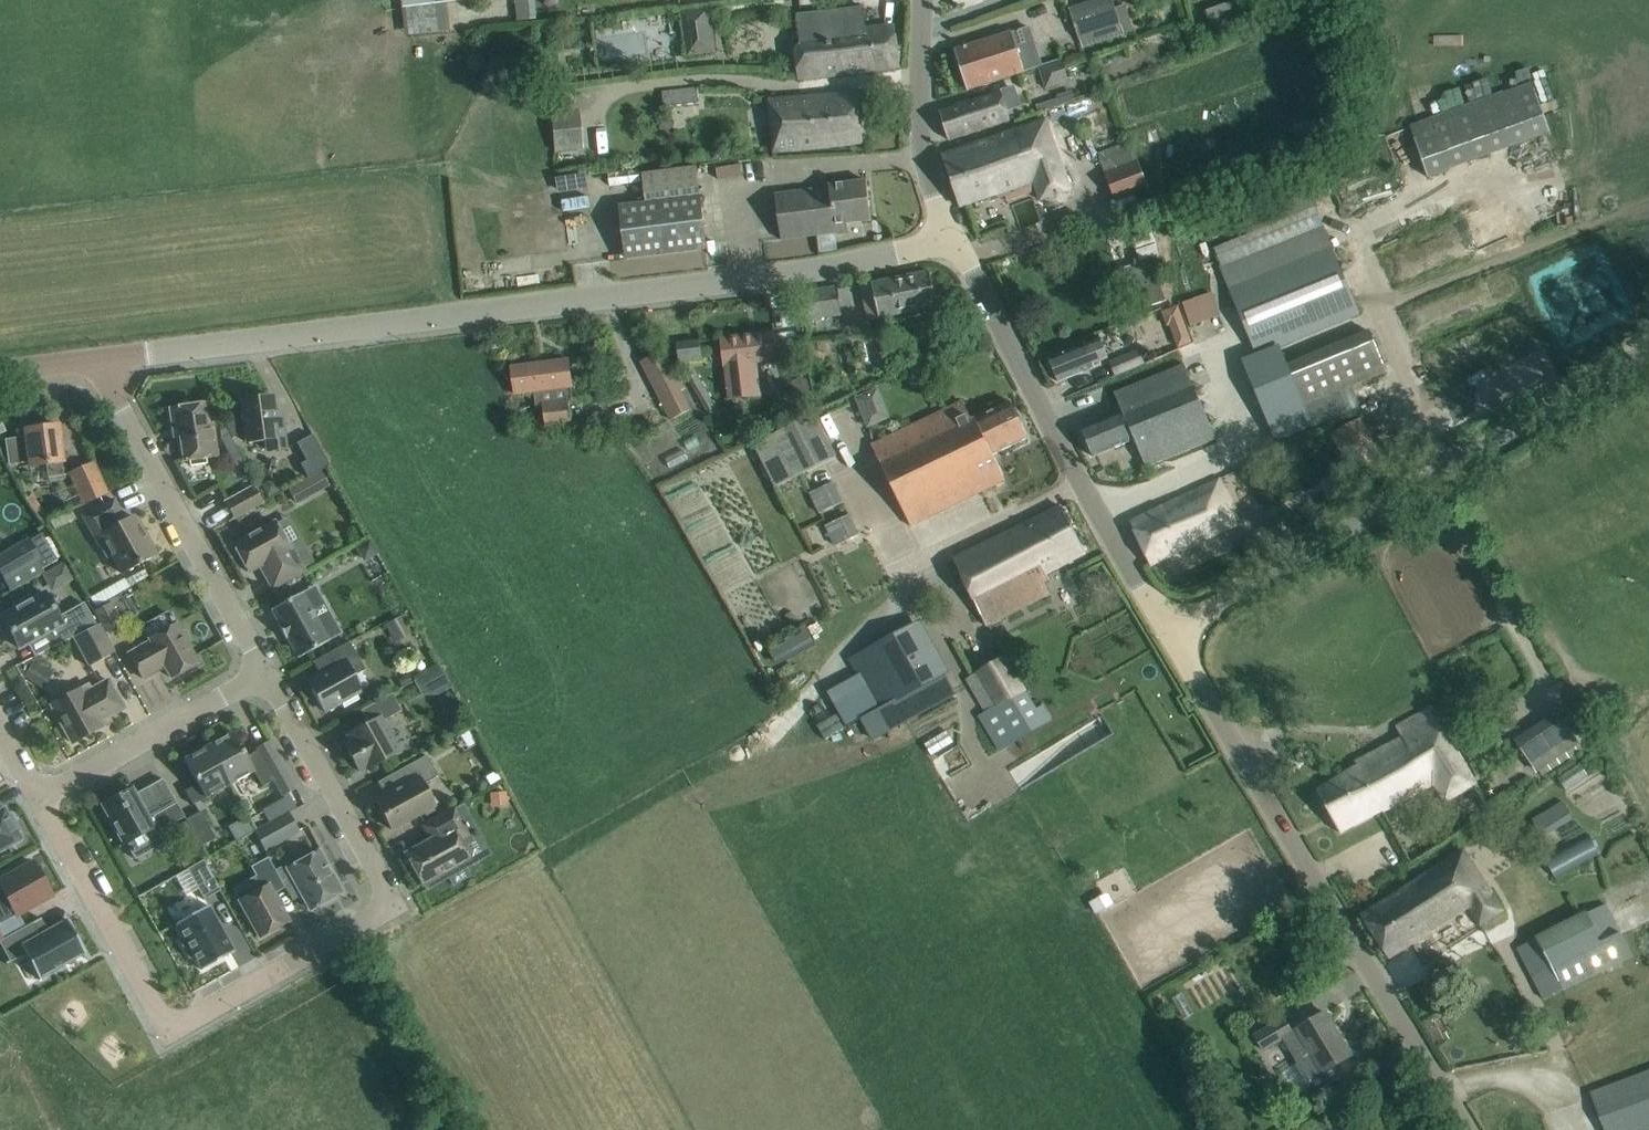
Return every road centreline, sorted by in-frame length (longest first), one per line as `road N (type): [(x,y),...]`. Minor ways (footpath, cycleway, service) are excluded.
road 1 (tertiary): [(106,357),(801,272),(956,238)]
road 2 (residential): [(39,799),(154,1005),(176,1021),(191,1020),(386,908),(381,879),(268,673)]
road 3 (residential): [(1465,1129),(1170,633)]
road 4 (tertiary): [(1170,633),(1648,351)]
road 5 (tertiary): [(1170,633),(956,238)]
road 6 (residential): [(268,673),(110,386),(106,357)]
road 7 (residential): [(268,673),(39,799)]
road 8 (unclassified): [(956,238),(925,157),(923,0)]

